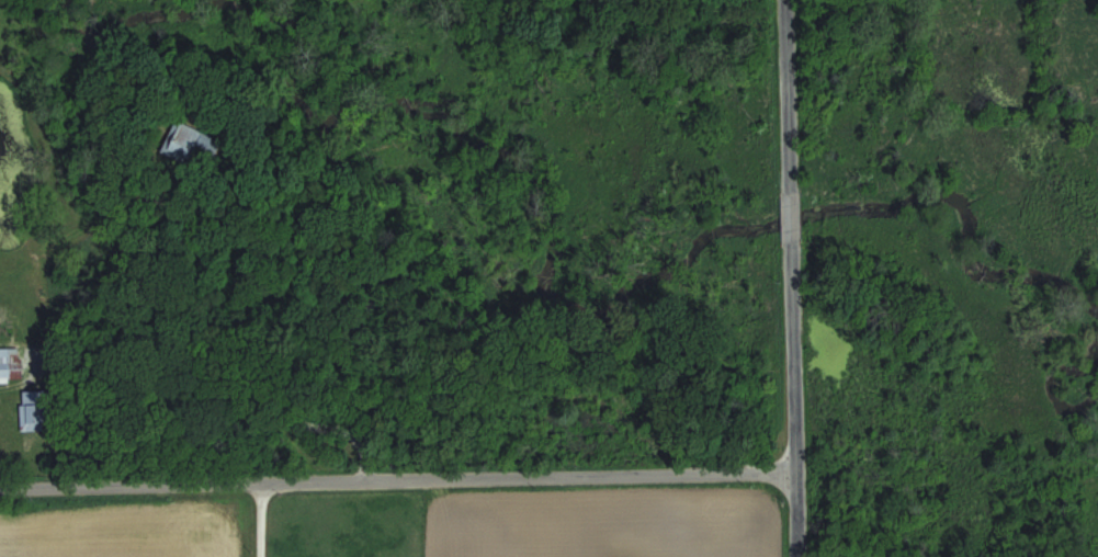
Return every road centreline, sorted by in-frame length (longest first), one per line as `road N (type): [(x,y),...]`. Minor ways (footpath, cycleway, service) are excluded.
road 1 (residential): [(0,491),(796,473)]
road 2 (tertiary): [(797,556),(785,0)]
road 3 (residential): [(36,329),(150,355),(215,356),(166,240),(171,217),(156,186)]
road 4 (residential): [(369,484),(359,439),(344,428),(304,425),(215,356)]

